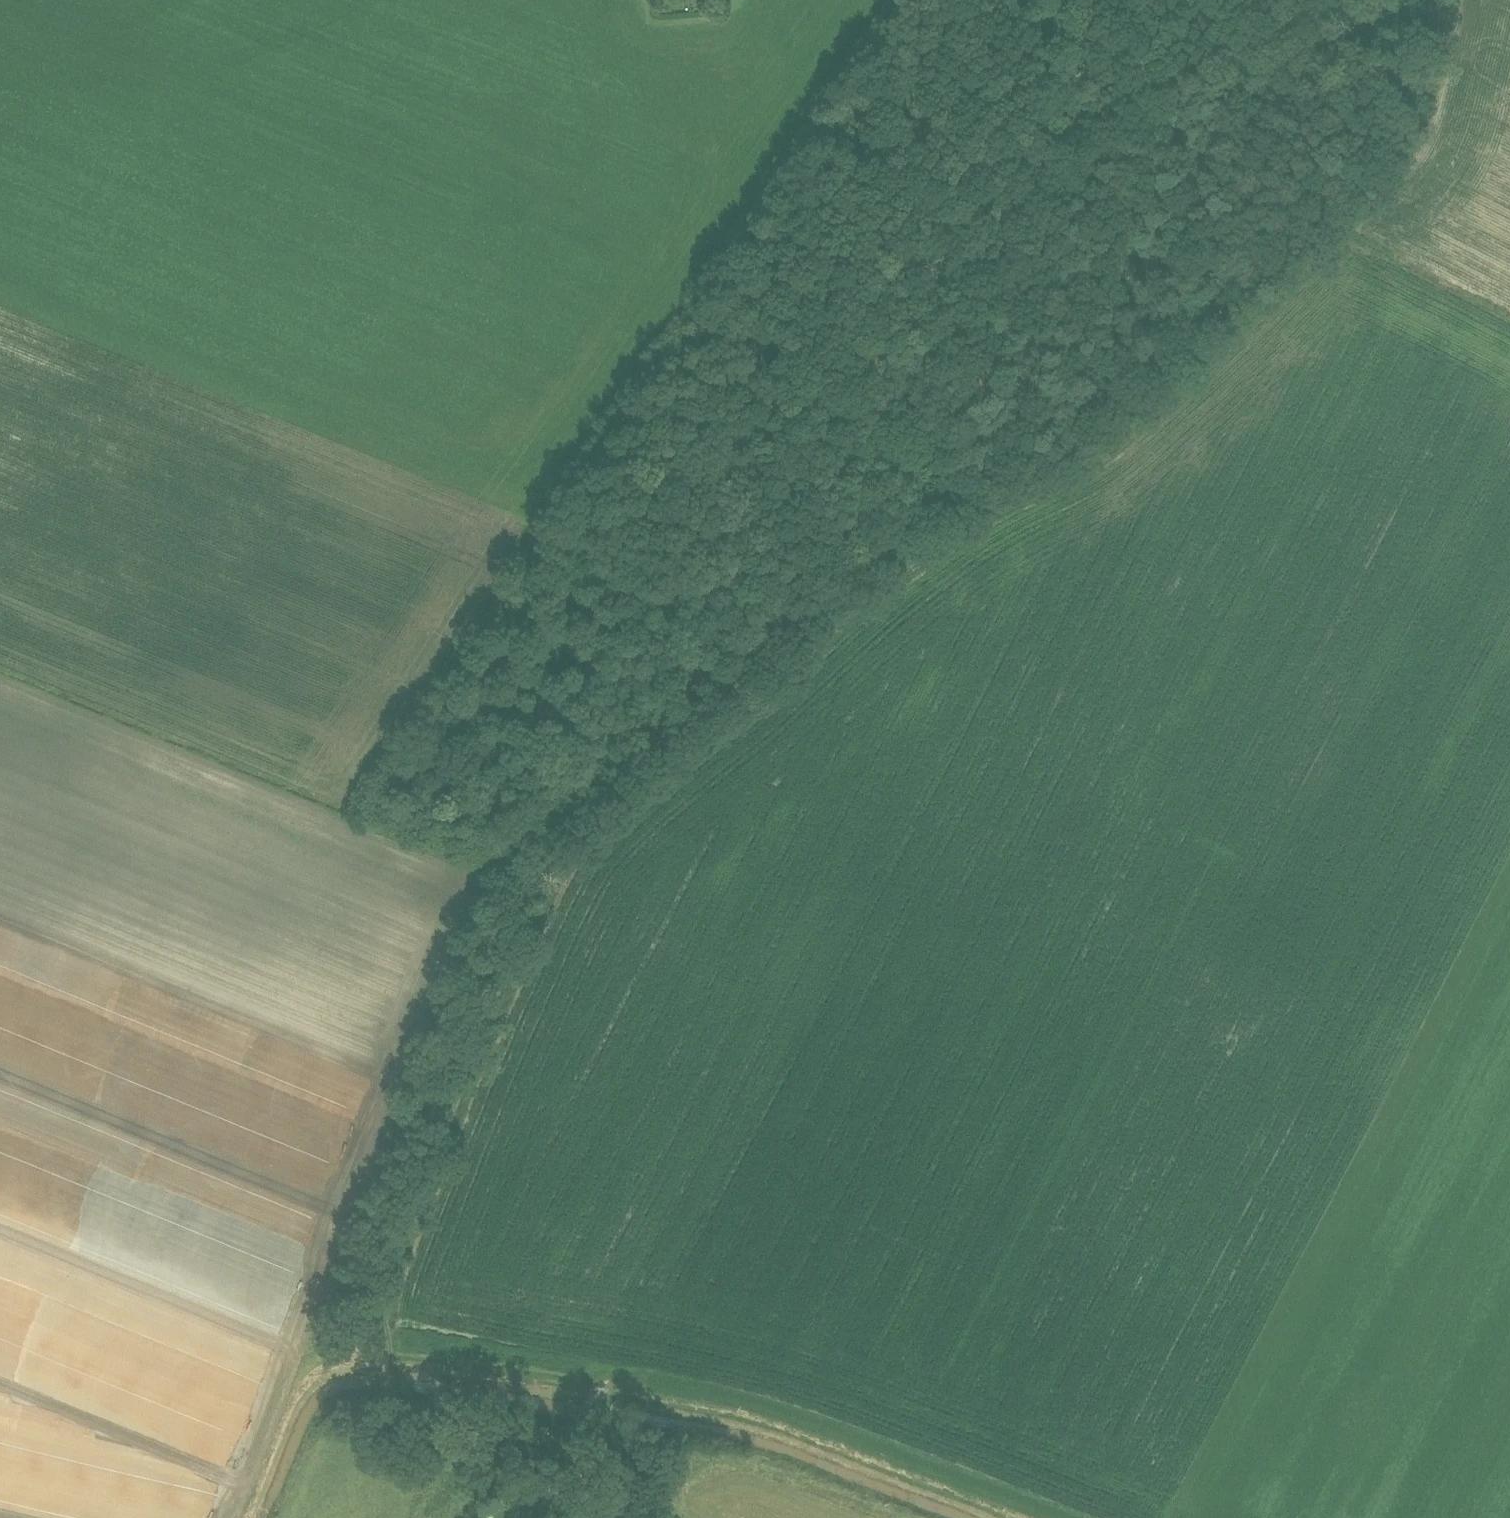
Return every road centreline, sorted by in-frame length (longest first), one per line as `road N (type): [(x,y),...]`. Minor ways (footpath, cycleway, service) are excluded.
road 1 (track): [(568,1517),(567,1444),(532,1421),(384,1394),(384,1281),(550,839),(888,537),(904,500),(902,470),(831,394),(819,362),(836,337),(1148,75),(1346,0)]

